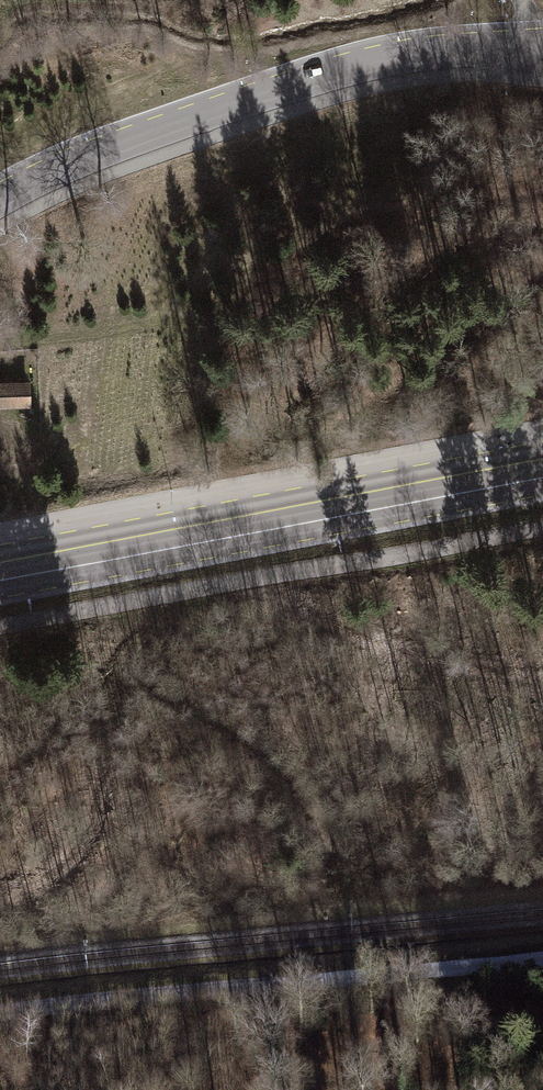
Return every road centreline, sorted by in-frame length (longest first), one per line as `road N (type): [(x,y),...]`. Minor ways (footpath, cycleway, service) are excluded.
road 1 (secondary): [(0,202),(87,161),(343,73),(427,54),(542,46)]
road 2 (secondary): [(542,469),(0,572)]
road 3 (track): [(0,1013),(542,958)]
road 4 (track): [(0,343),(312,293)]

